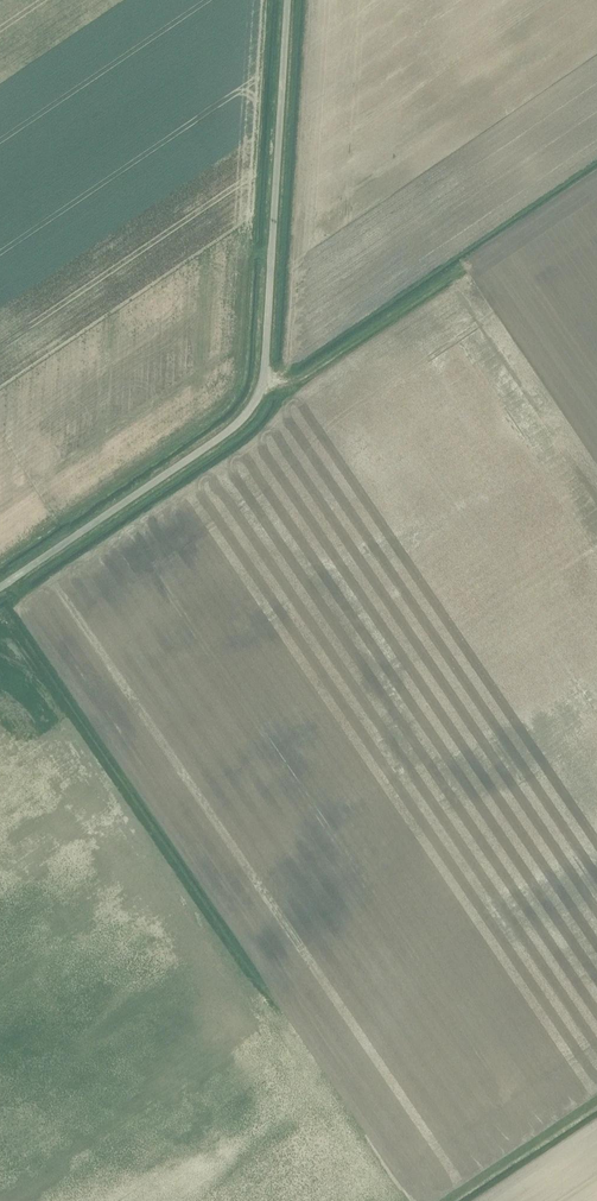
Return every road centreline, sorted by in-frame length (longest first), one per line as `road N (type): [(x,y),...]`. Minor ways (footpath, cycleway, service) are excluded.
road 1 (unclassified): [(0,586),(213,441),(255,403),(286,0)]

